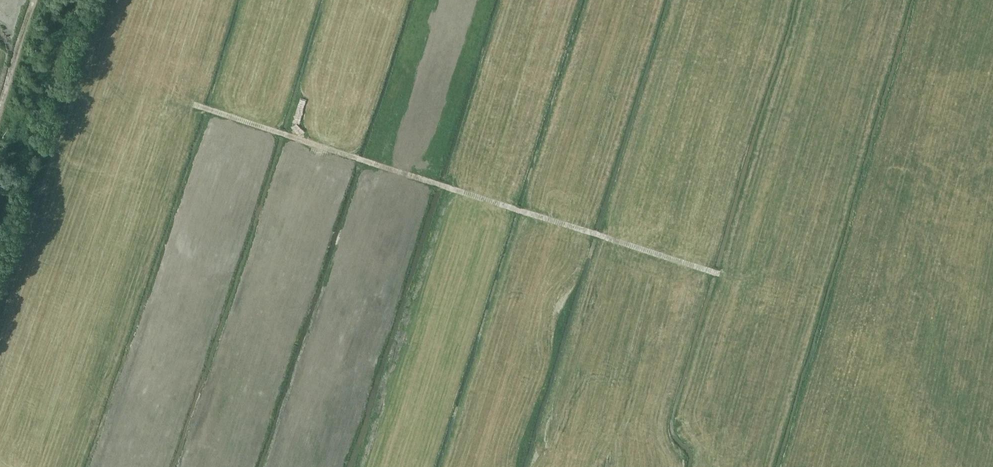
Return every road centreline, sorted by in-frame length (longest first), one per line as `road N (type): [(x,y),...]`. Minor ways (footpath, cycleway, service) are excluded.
road 1 (track): [(195,104),(728,275)]
road 2 (track): [(215,466),(322,146)]

